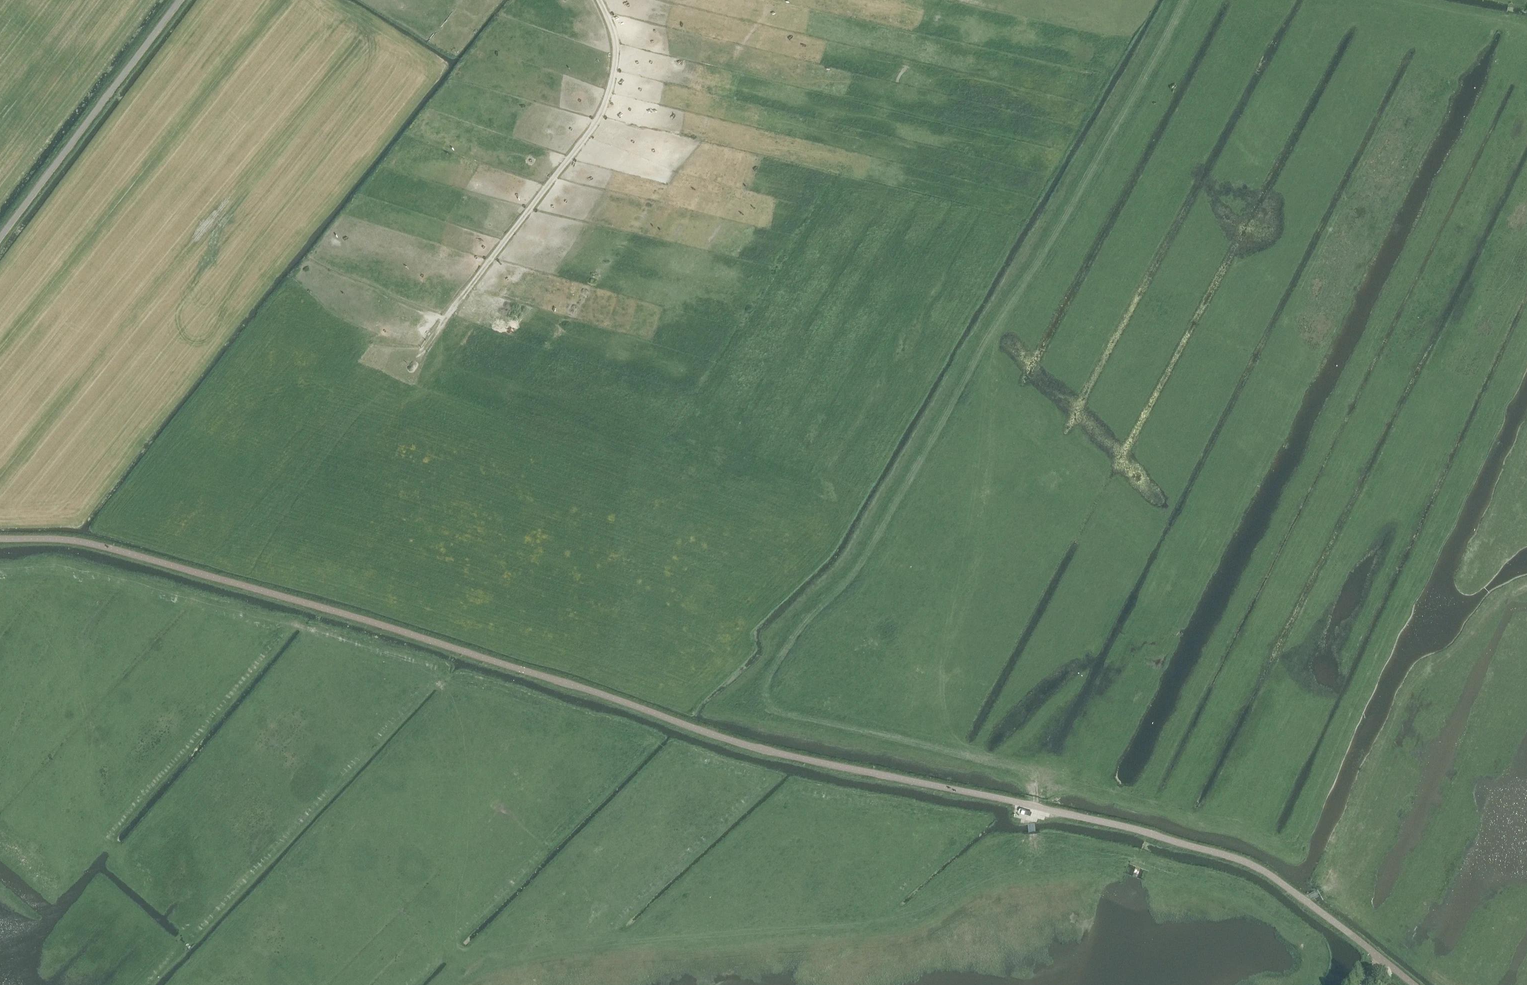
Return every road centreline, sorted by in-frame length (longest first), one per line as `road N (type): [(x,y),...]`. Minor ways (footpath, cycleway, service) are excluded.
road 1 (unclassified): [(1414,984),(1271,875),(1237,858),(768,750),(359,617),(115,548),(0,538)]
road 2 (track): [(599,0),(617,47),(602,110),(427,344)]

